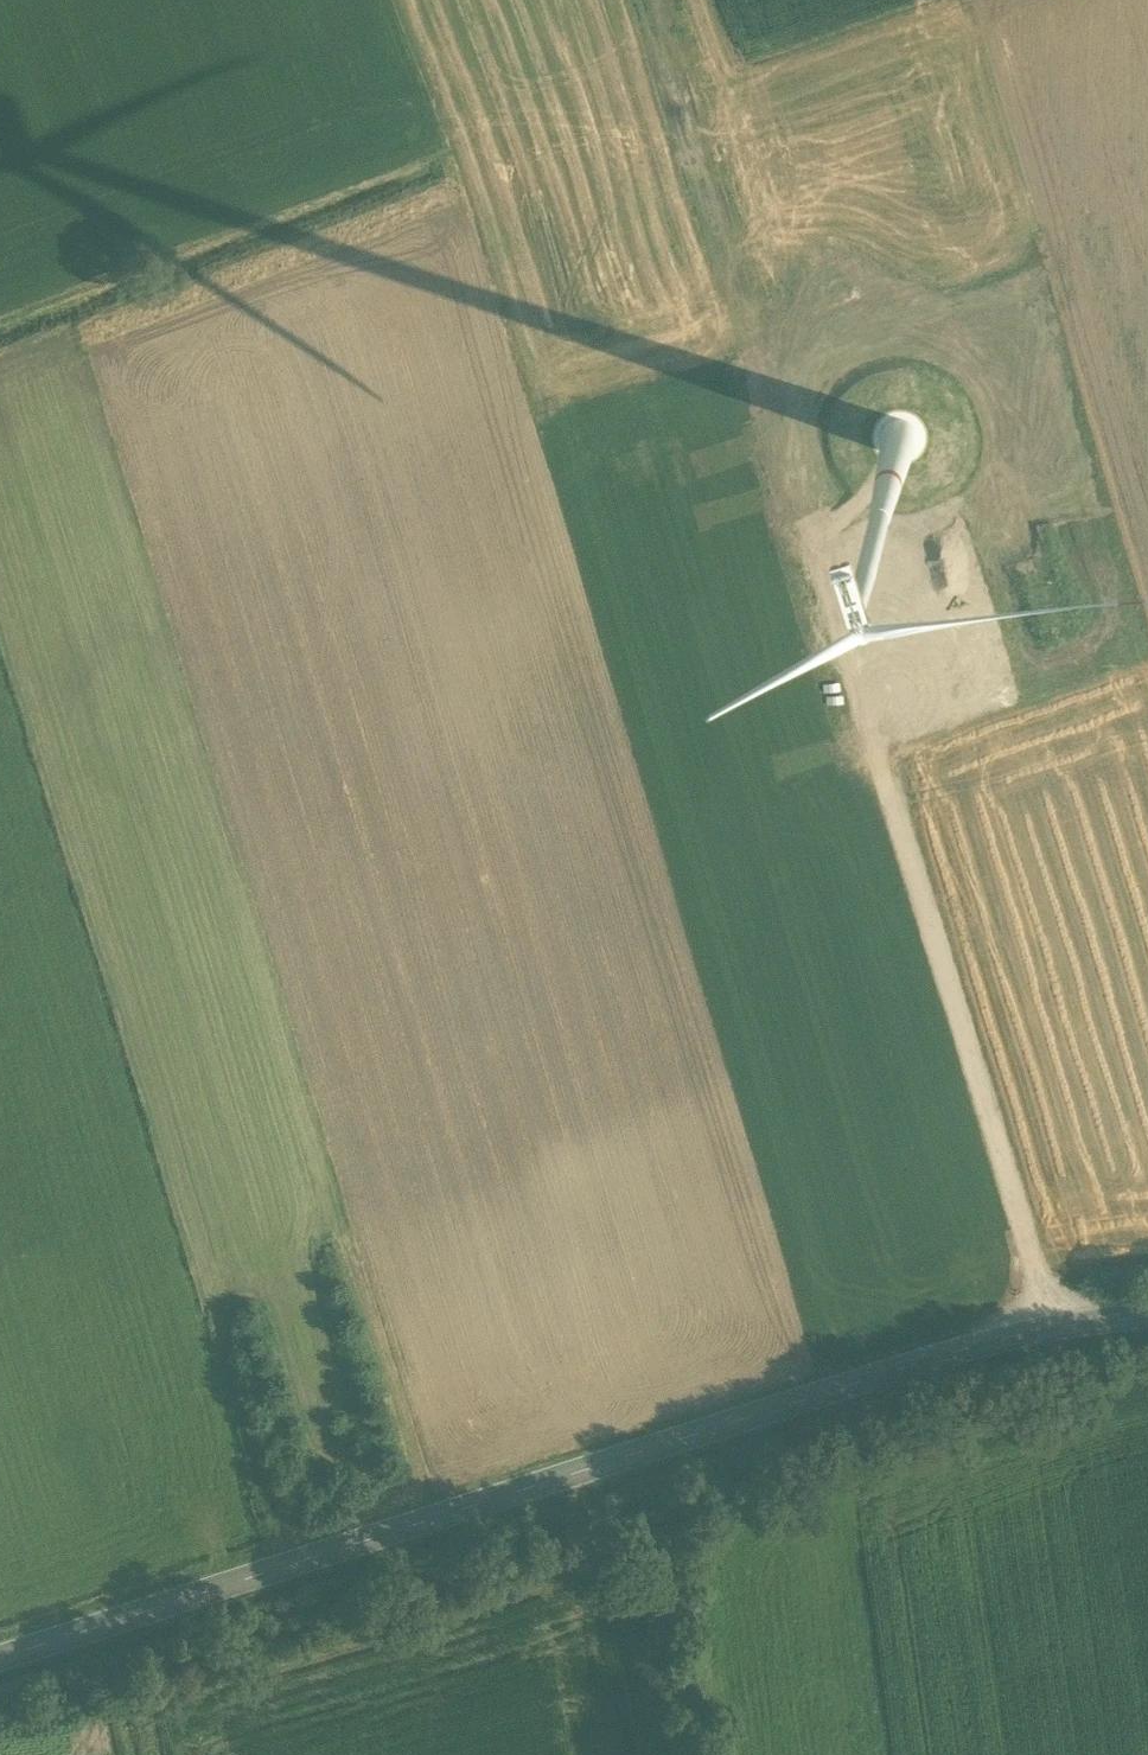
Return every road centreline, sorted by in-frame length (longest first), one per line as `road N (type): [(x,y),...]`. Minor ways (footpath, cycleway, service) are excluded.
road 1 (tertiary): [(0,1655),(957,1350),(1147,1312)]
road 2 (track): [(1060,1326),(800,530)]

